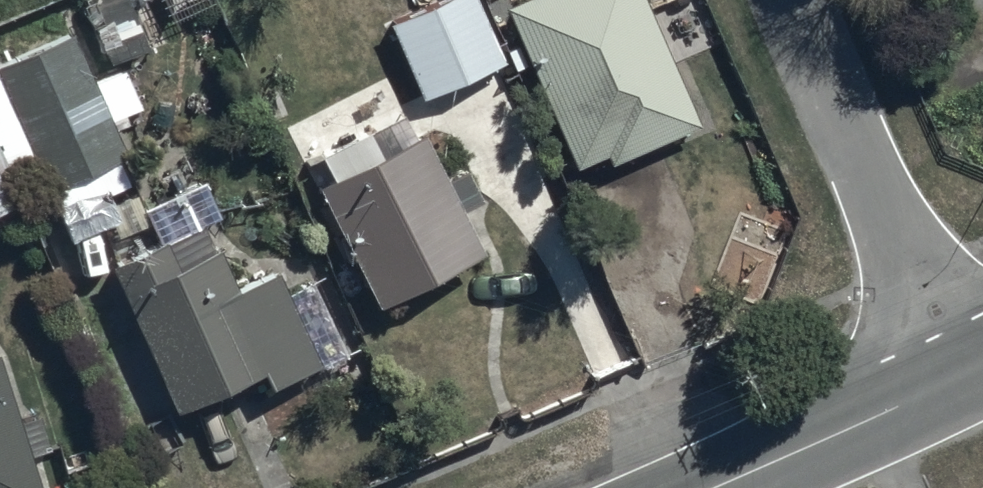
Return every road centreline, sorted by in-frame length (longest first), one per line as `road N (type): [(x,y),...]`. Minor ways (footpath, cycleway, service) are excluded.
road 1 (residential): [(954,379),(793,0)]
road 2 (tertiary): [(706,487),(954,379)]

